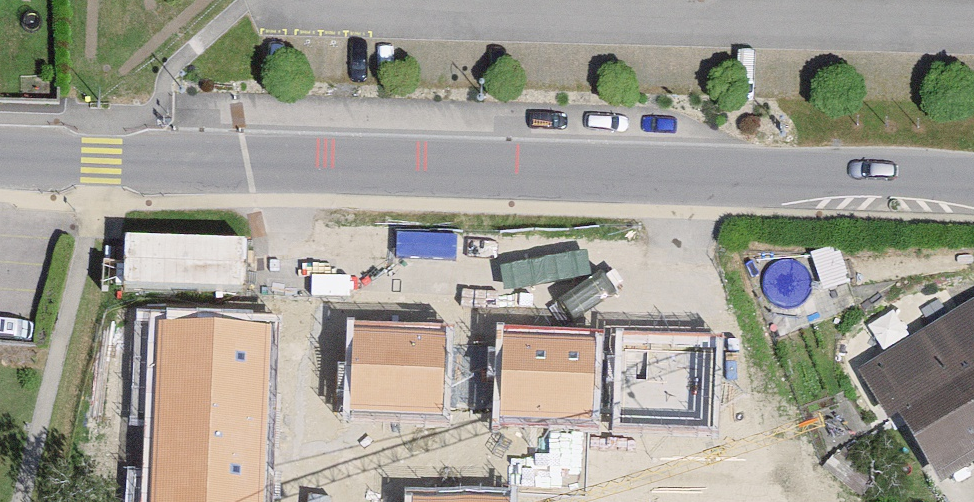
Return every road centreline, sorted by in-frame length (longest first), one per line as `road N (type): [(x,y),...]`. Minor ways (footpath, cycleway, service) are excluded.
road 1 (tertiary): [(0,158),(973,190)]
road 2 (residential): [(268,6),(973,24)]

